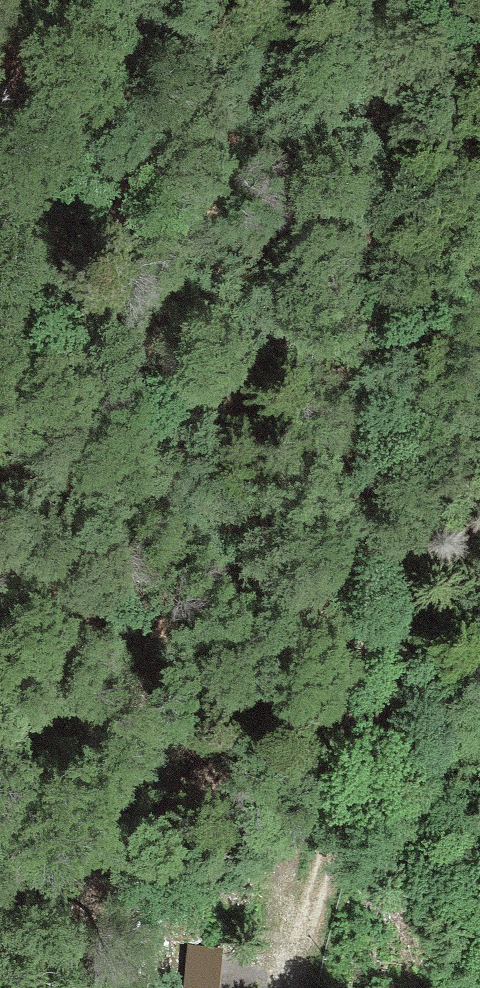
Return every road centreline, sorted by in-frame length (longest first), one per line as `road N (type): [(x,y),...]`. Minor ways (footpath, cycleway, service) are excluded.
road 1 (track): [(289,945),(287,818),(342,458),(379,0)]
road 2 (track): [(479,307),(414,484),(319,903),(289,945)]

